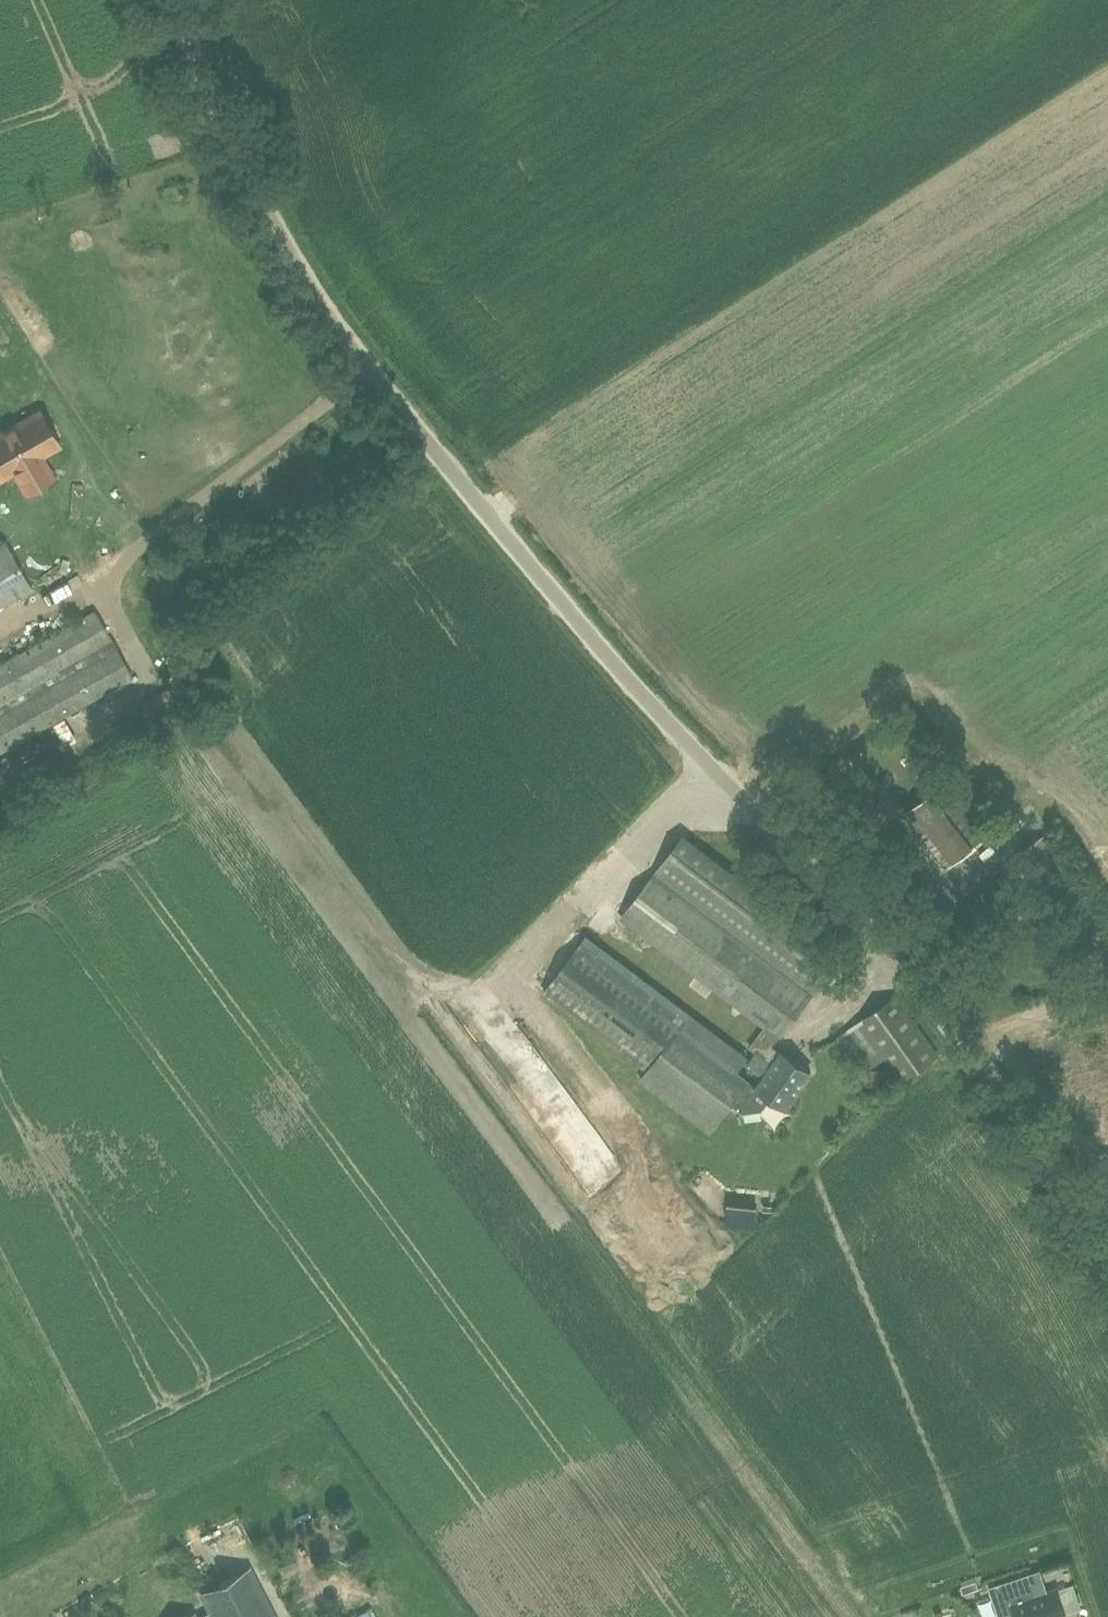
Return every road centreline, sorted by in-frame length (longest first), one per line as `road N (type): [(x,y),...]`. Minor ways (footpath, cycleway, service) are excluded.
road 1 (unclassified): [(1107,1245),(1024,1114),(893,955),(597,640),(367,371),(271,216),(171,0)]

